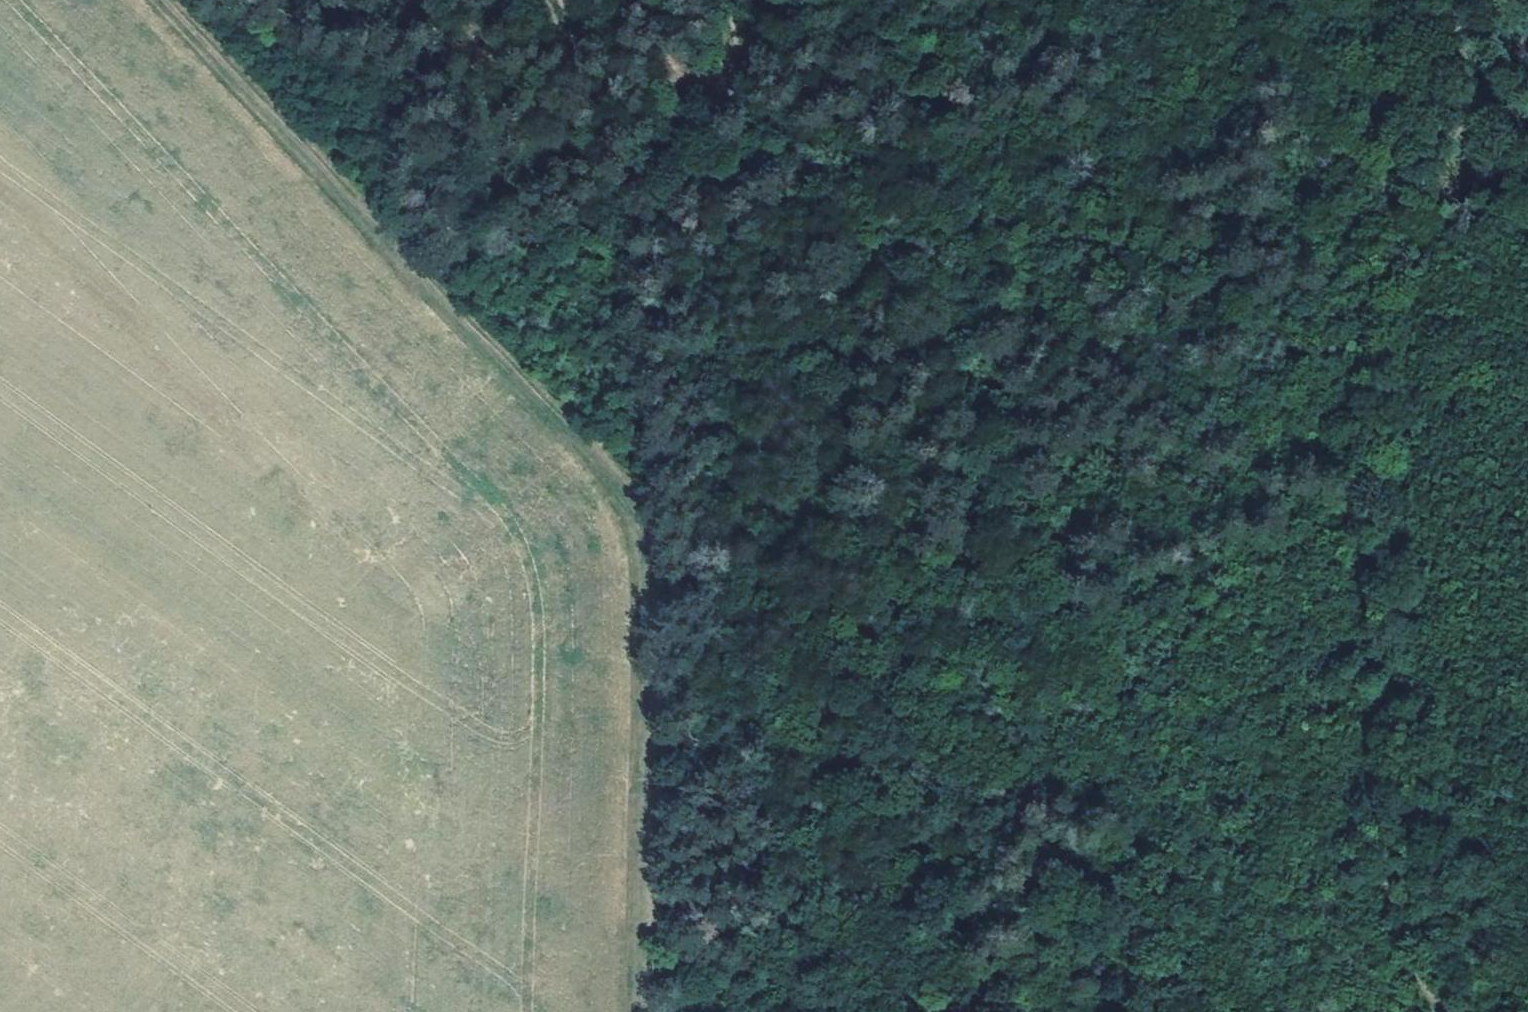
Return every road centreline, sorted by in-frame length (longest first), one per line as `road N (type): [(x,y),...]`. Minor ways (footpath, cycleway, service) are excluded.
road 1 (track): [(1527,935),(1480,839),(1468,642),(1414,339),(1465,0)]
road 2 (track): [(159,0),(603,467),(735,569)]

